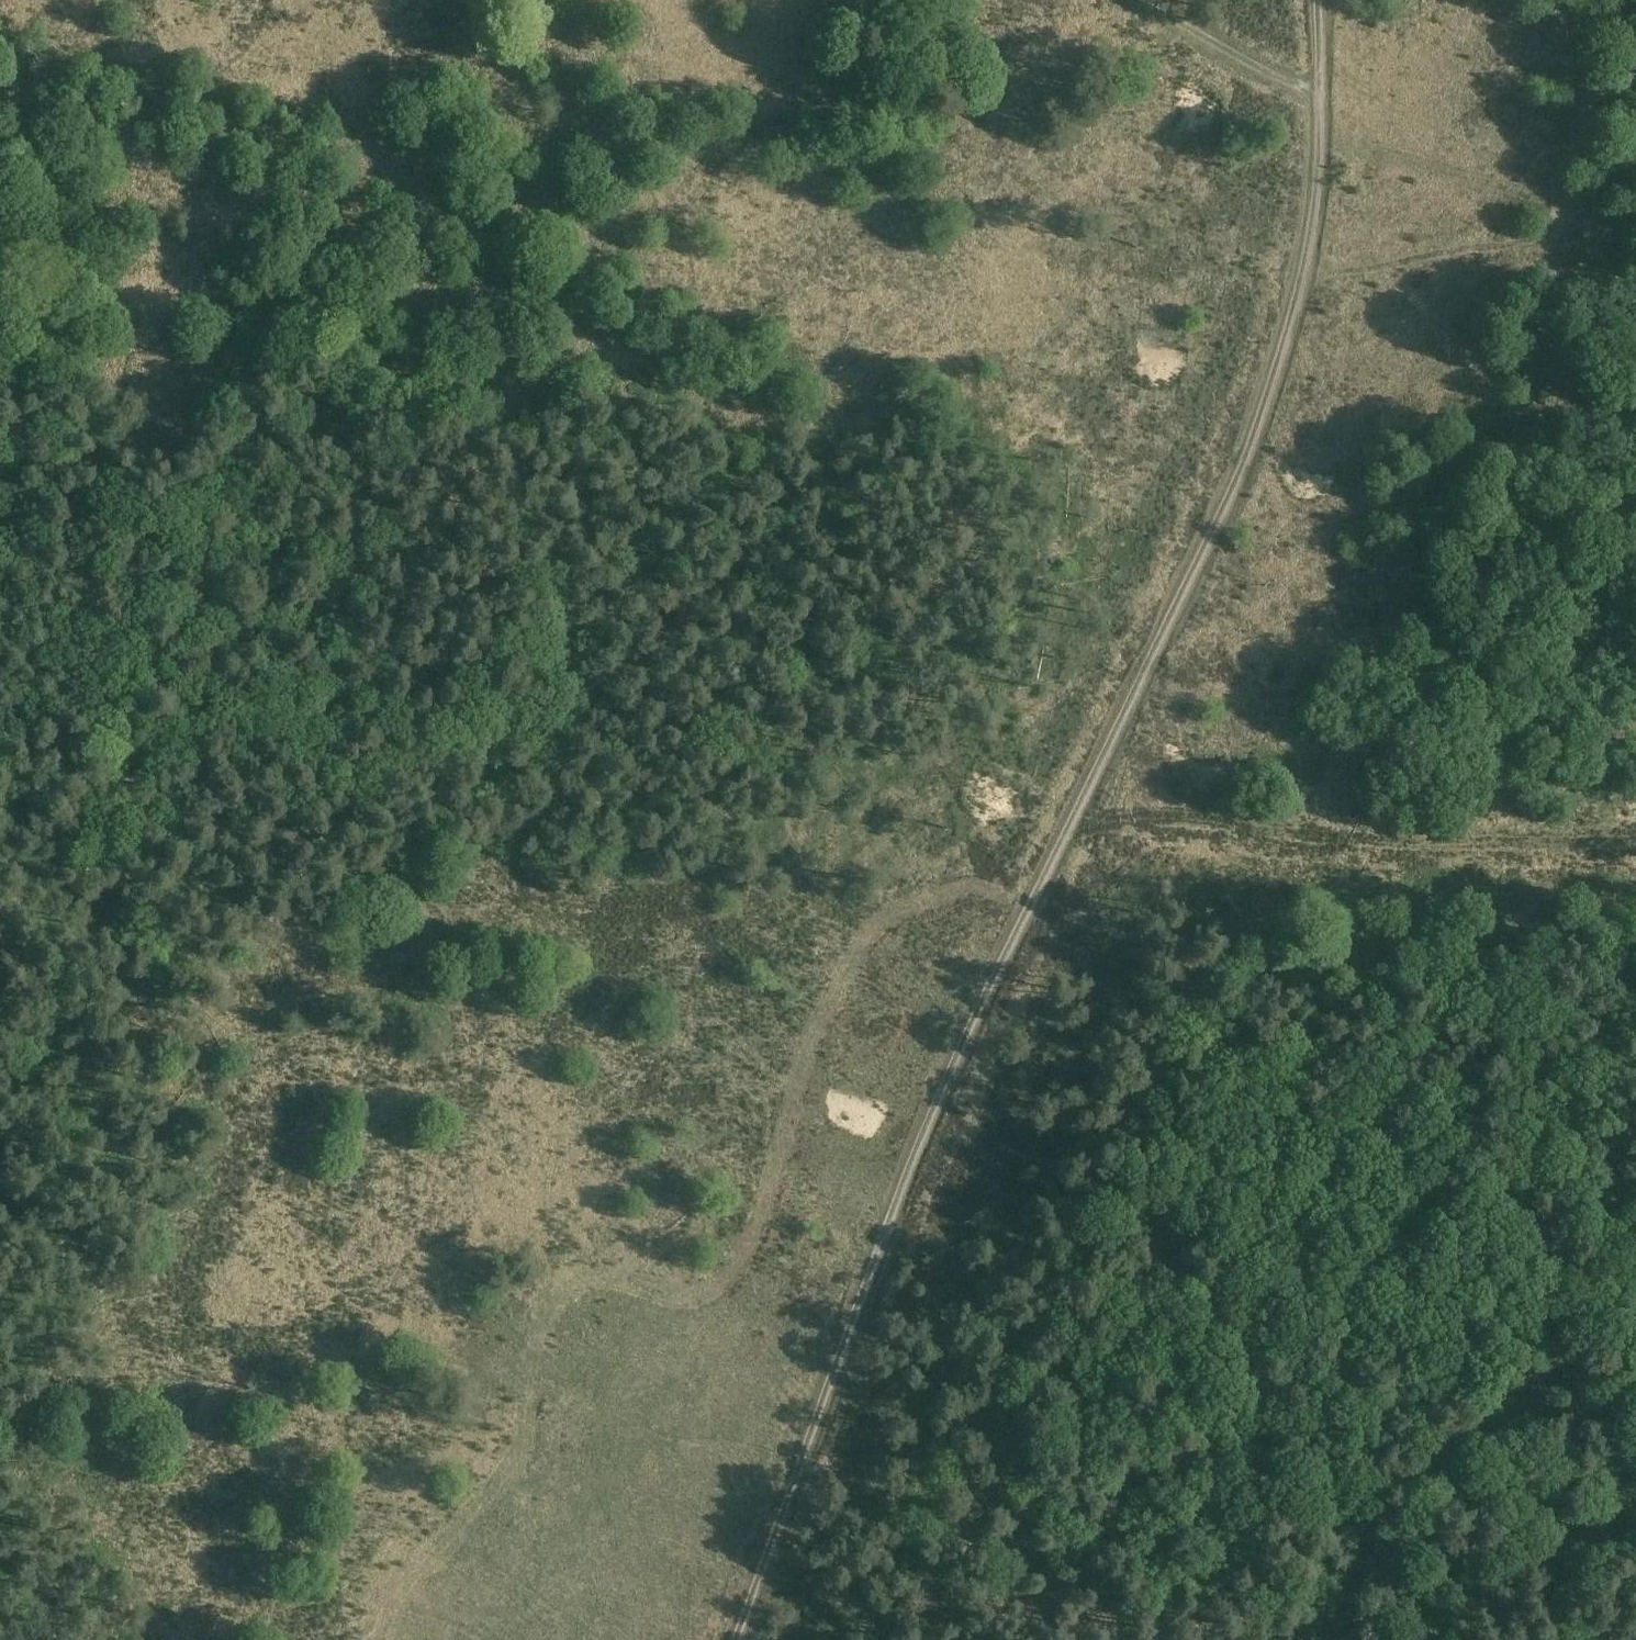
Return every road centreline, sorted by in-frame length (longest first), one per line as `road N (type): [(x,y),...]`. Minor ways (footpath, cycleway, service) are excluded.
road 1 (track): [(1318,0),(1322,169),(1276,392),(724,1639)]
road 2 (track): [(1133,0),(1323,102)]

